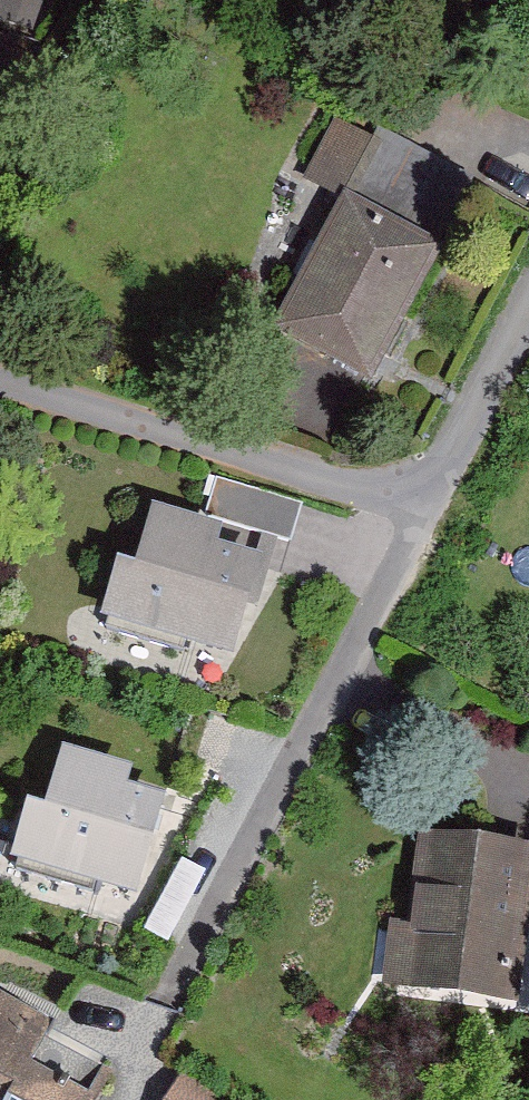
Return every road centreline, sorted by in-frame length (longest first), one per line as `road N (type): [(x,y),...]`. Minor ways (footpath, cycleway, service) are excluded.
road 1 (residential): [(422,508),(177,986)]
road 2 (residential): [(422,508),(0,380)]
road 3 (residential): [(528,311),(422,508)]

